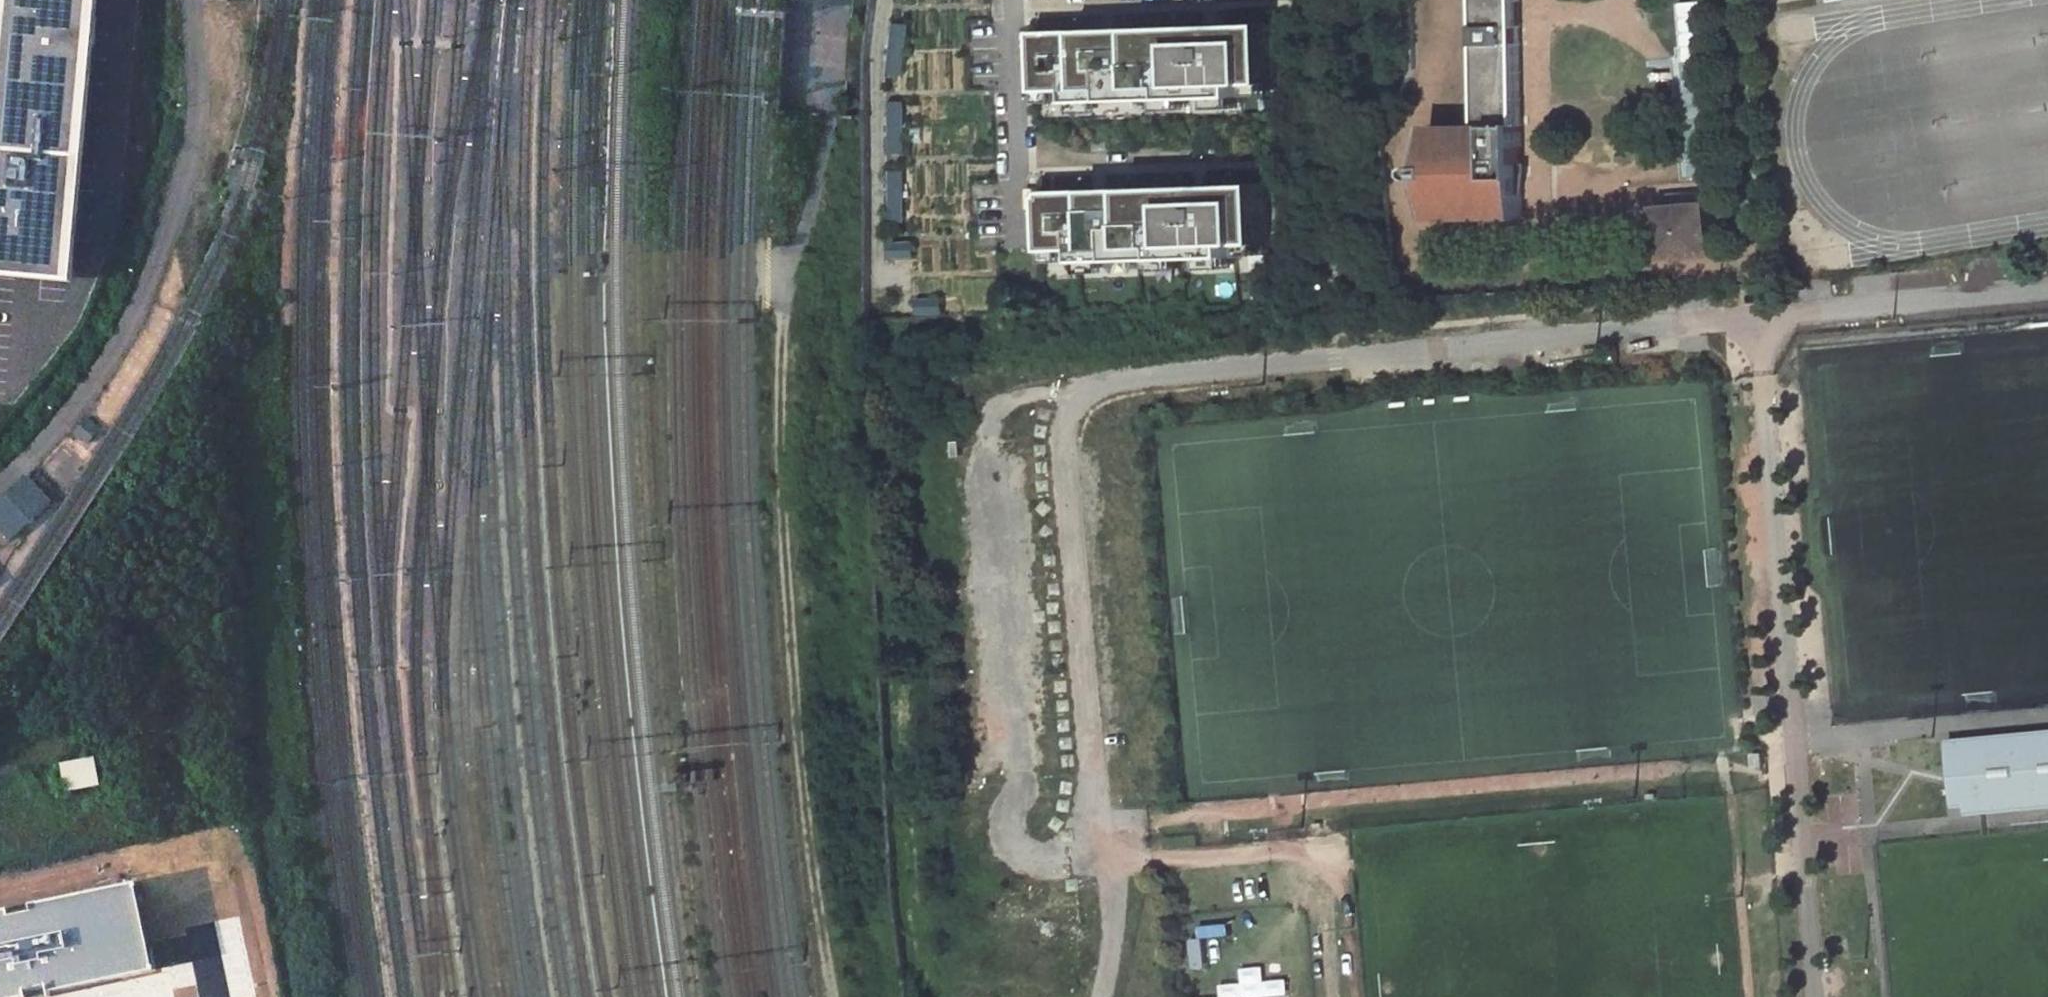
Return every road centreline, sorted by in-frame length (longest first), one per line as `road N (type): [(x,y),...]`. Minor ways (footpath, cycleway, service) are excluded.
road 1 (track): [(786,313),(792,633),(834,996)]

